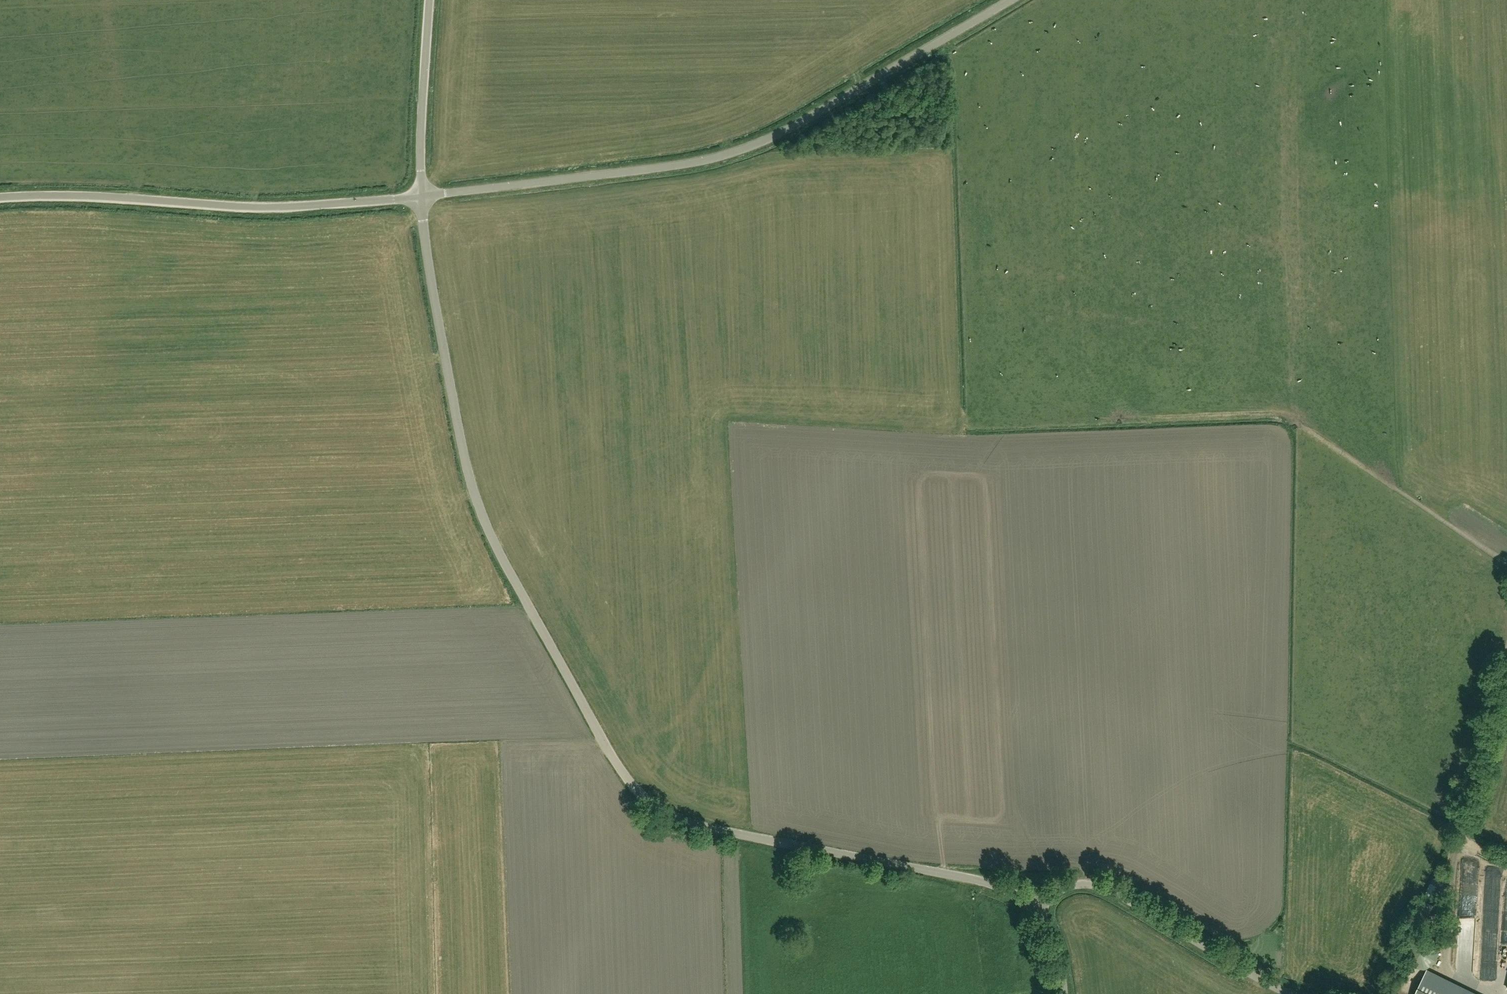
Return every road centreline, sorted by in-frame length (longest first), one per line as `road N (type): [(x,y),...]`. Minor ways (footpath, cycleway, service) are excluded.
road 1 (unclassified): [(1036,909),(961,877),(703,826),(667,814),(626,778),(484,521),(456,414),(422,197)]
road 2 (unclassified): [(422,197),(742,151),(1014,0)]
road 3 (unclassified): [(0,198),(268,207),(422,197)]
road 4 (unclassified): [(1286,993),(1096,884),(1069,886),(1036,909)]
road 5 (unclassified): [(422,197),(430,0)]

